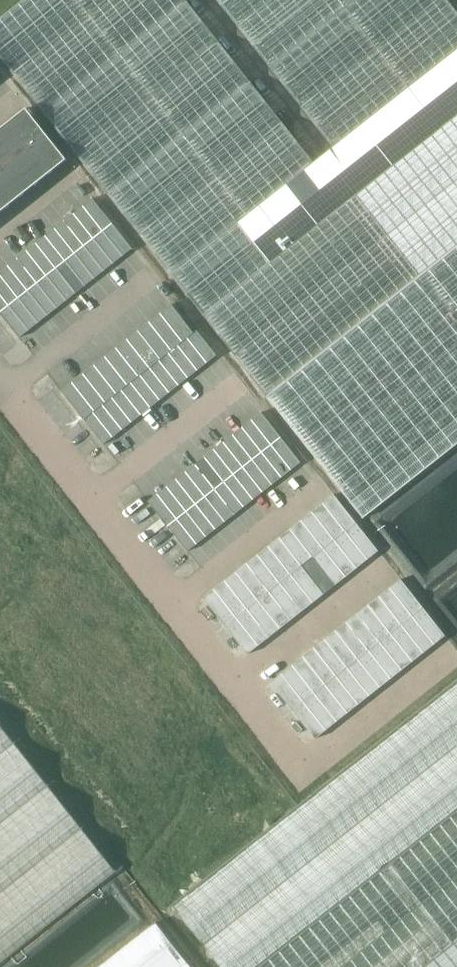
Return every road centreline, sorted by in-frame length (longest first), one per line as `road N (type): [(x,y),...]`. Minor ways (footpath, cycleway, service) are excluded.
road 1 (unclassified): [(454,655),(299,775),(0,397)]

